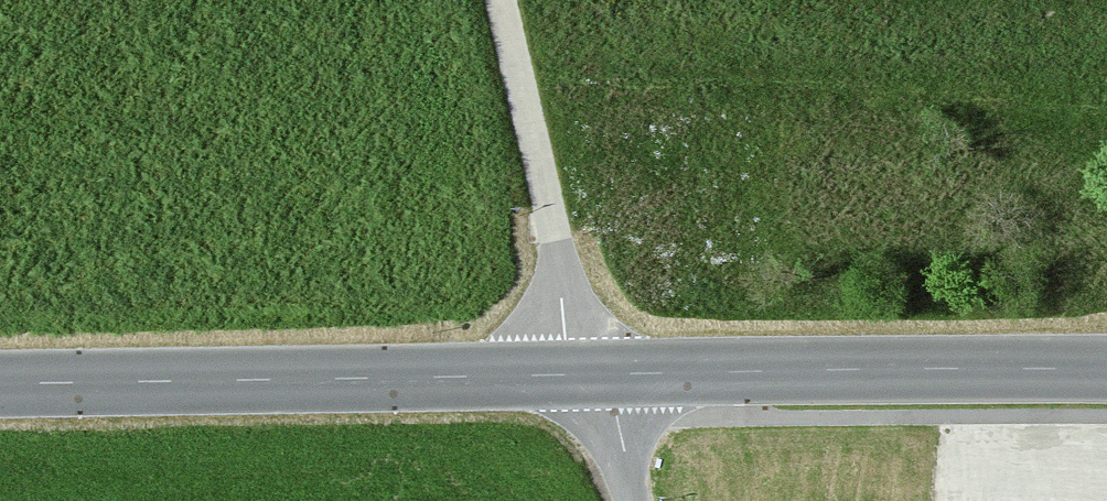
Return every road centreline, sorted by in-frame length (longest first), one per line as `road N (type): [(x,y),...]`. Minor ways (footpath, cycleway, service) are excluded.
road 1 (tertiary): [(1106,365),(0,379)]
road 2 (track): [(638,500),(588,374),(500,0)]

